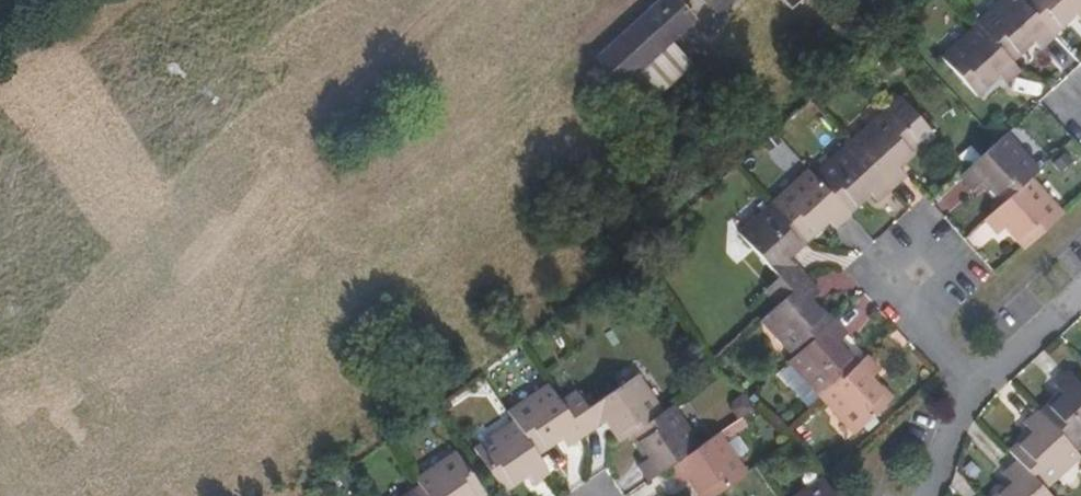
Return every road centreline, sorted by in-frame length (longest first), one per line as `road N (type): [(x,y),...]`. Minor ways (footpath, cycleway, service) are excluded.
road 1 (residential): [(939,495),(962,414),(979,387),(1080,288)]

